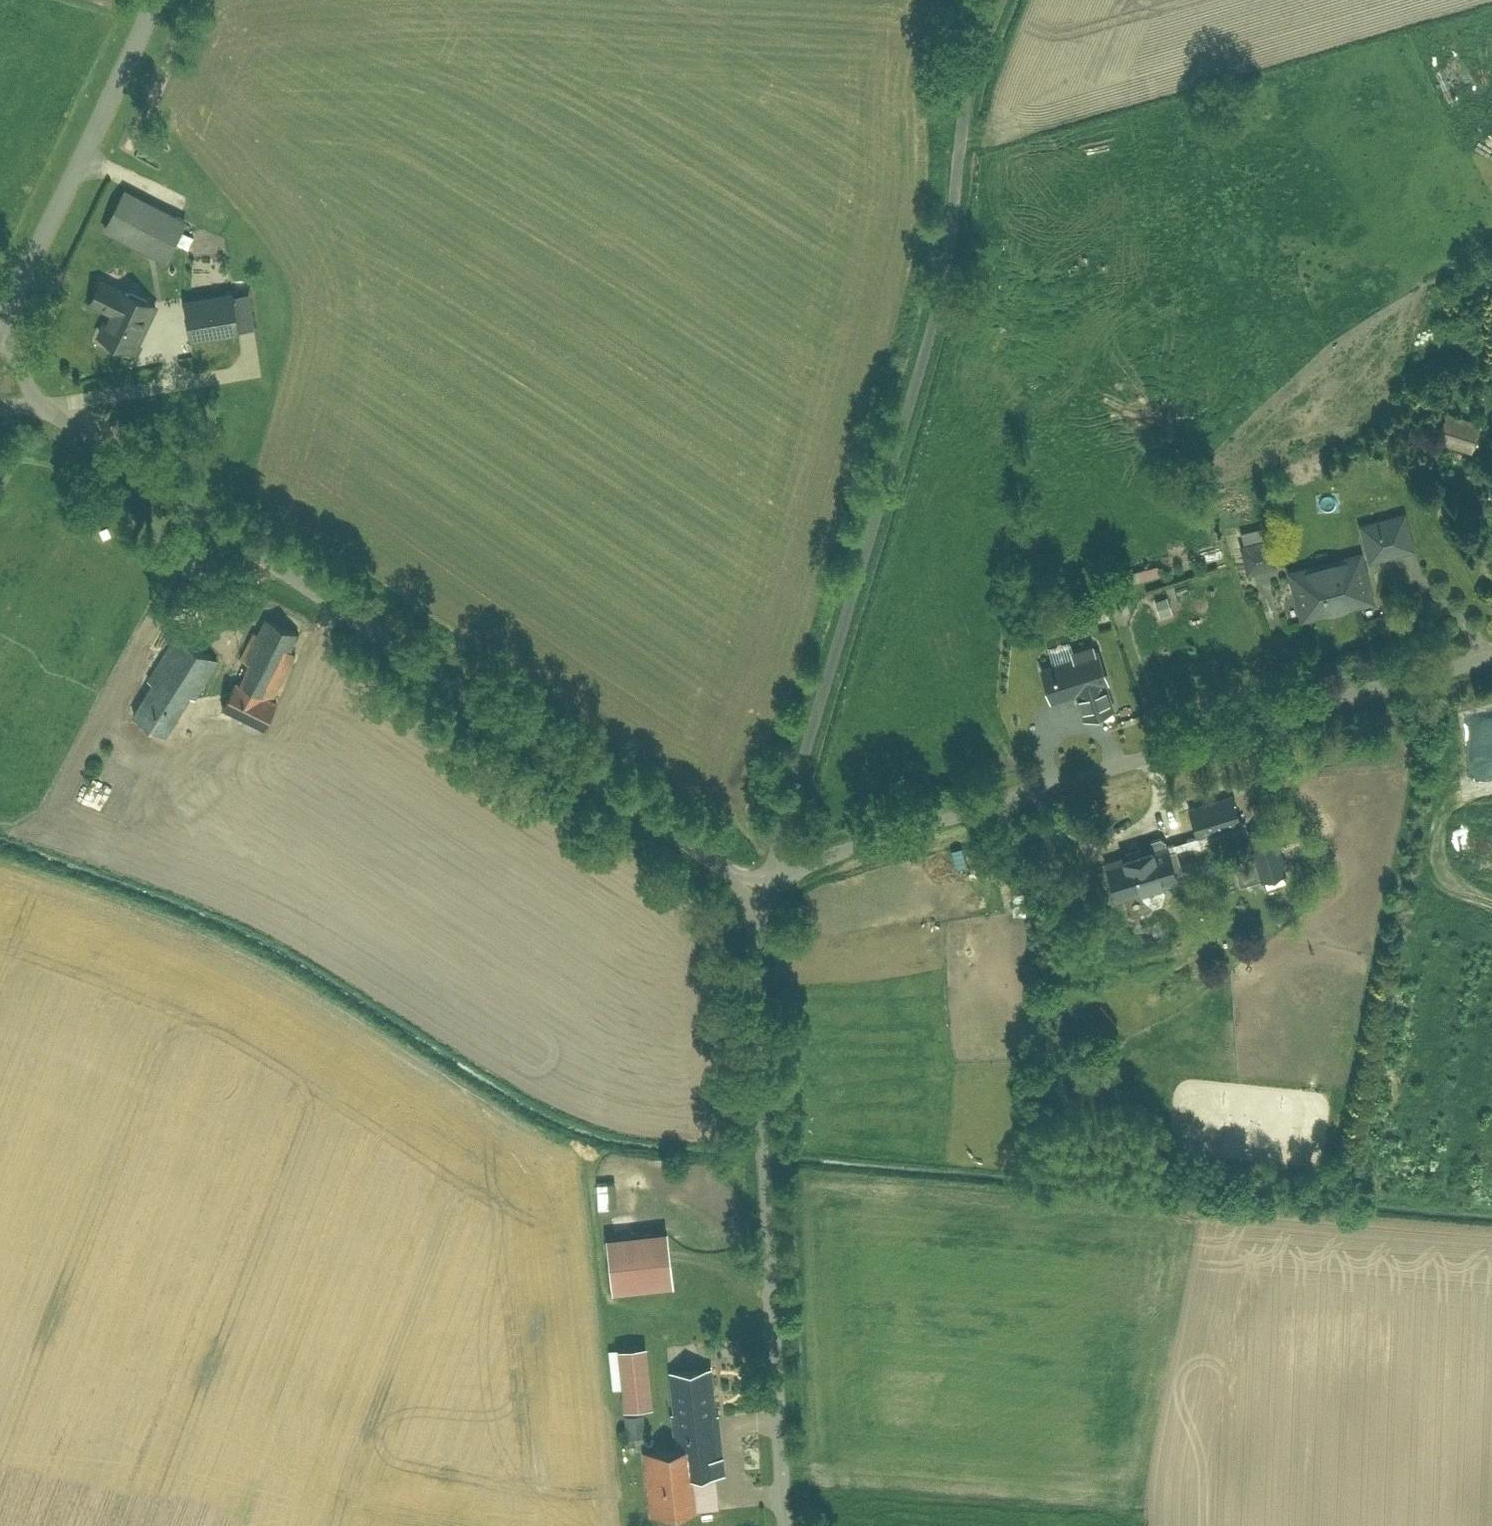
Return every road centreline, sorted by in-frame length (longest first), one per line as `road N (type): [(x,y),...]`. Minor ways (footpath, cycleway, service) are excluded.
road 1 (unclassified): [(759,884),(783,832),(955,272),(979,48),(993,0)]
road 2 (unclassified): [(35,402),(759,884)]
road 3 (unclassified): [(759,884),(900,823),(1491,648)]
road 4 (unclassified): [(783,1525),(748,932),(759,884)]
road 5 (residential): [(156,0),(3,324)]

